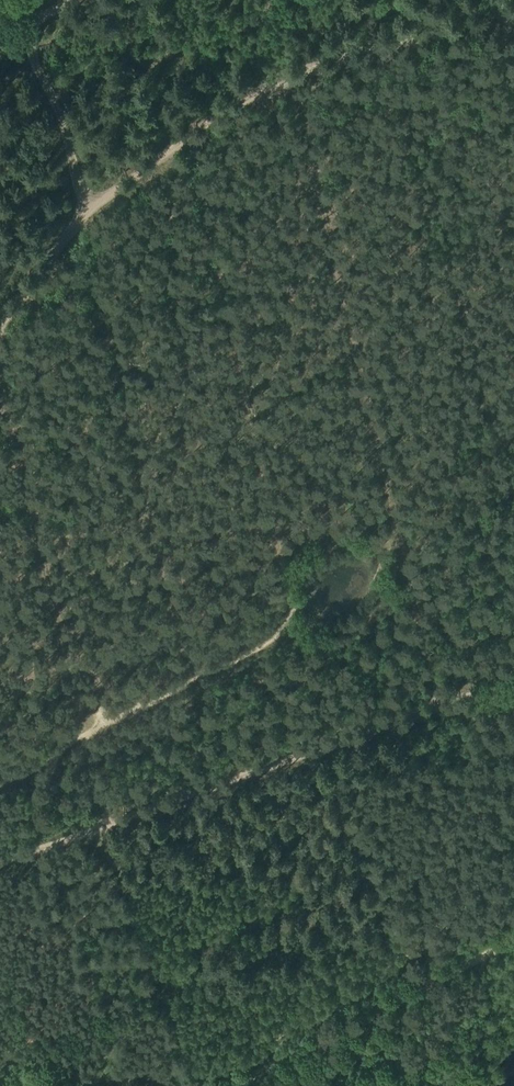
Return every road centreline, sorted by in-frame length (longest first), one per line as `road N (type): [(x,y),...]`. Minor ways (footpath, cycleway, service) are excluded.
road 1 (track): [(0,856),(513,673)]
road 2 (track): [(0,312),(98,208),(294,68)]
road 3 (track): [(0,337),(68,651)]
road 4 (track): [(231,1085),(513,939)]
road 5 (track): [(0,4),(63,107),(80,229)]
road 6 (track): [(294,68),(485,0)]
road 7 (track): [(0,672),(68,651),(94,657),(123,716)]

